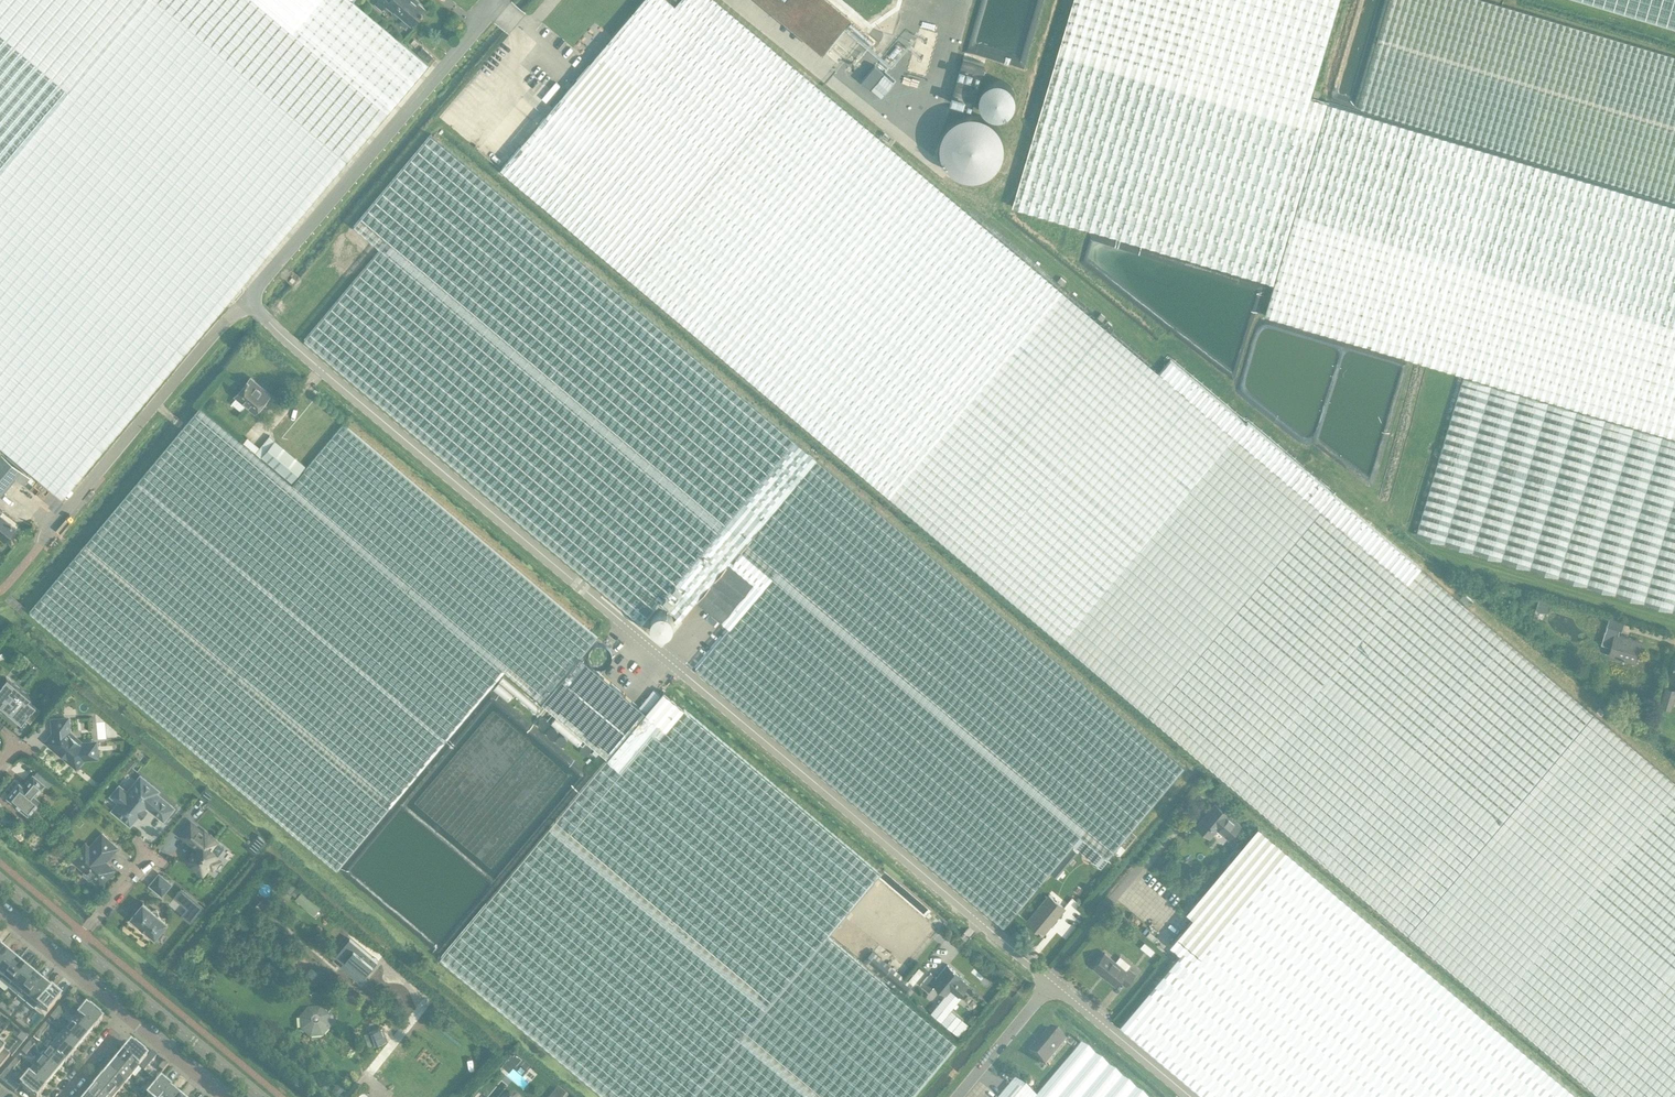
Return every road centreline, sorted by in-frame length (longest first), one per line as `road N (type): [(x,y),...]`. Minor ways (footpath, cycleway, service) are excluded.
road 1 (unclassified): [(1052,982),(242,302),(50,532)]
road 2 (secondary): [(260,1096),(77,944)]
road 3 (unclassified): [(1190,1096),(1052,982)]
road 4 (residential): [(126,1017),(0,912)]
road 5 (unclassified): [(956,1096),(1052,982)]
road 6 (residential): [(223,1096),(126,1017)]

